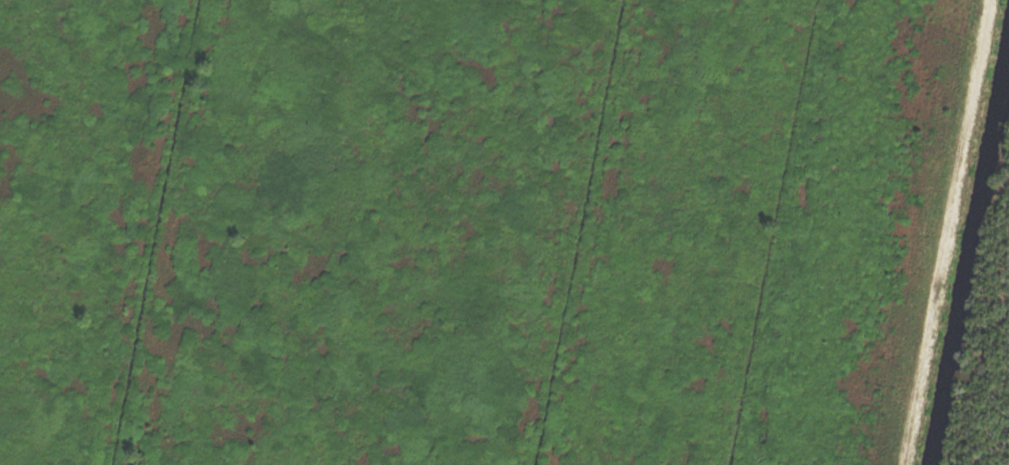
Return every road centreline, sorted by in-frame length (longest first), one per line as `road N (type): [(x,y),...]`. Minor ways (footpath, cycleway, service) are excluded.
road 1 (track): [(907,464),(995,0)]

